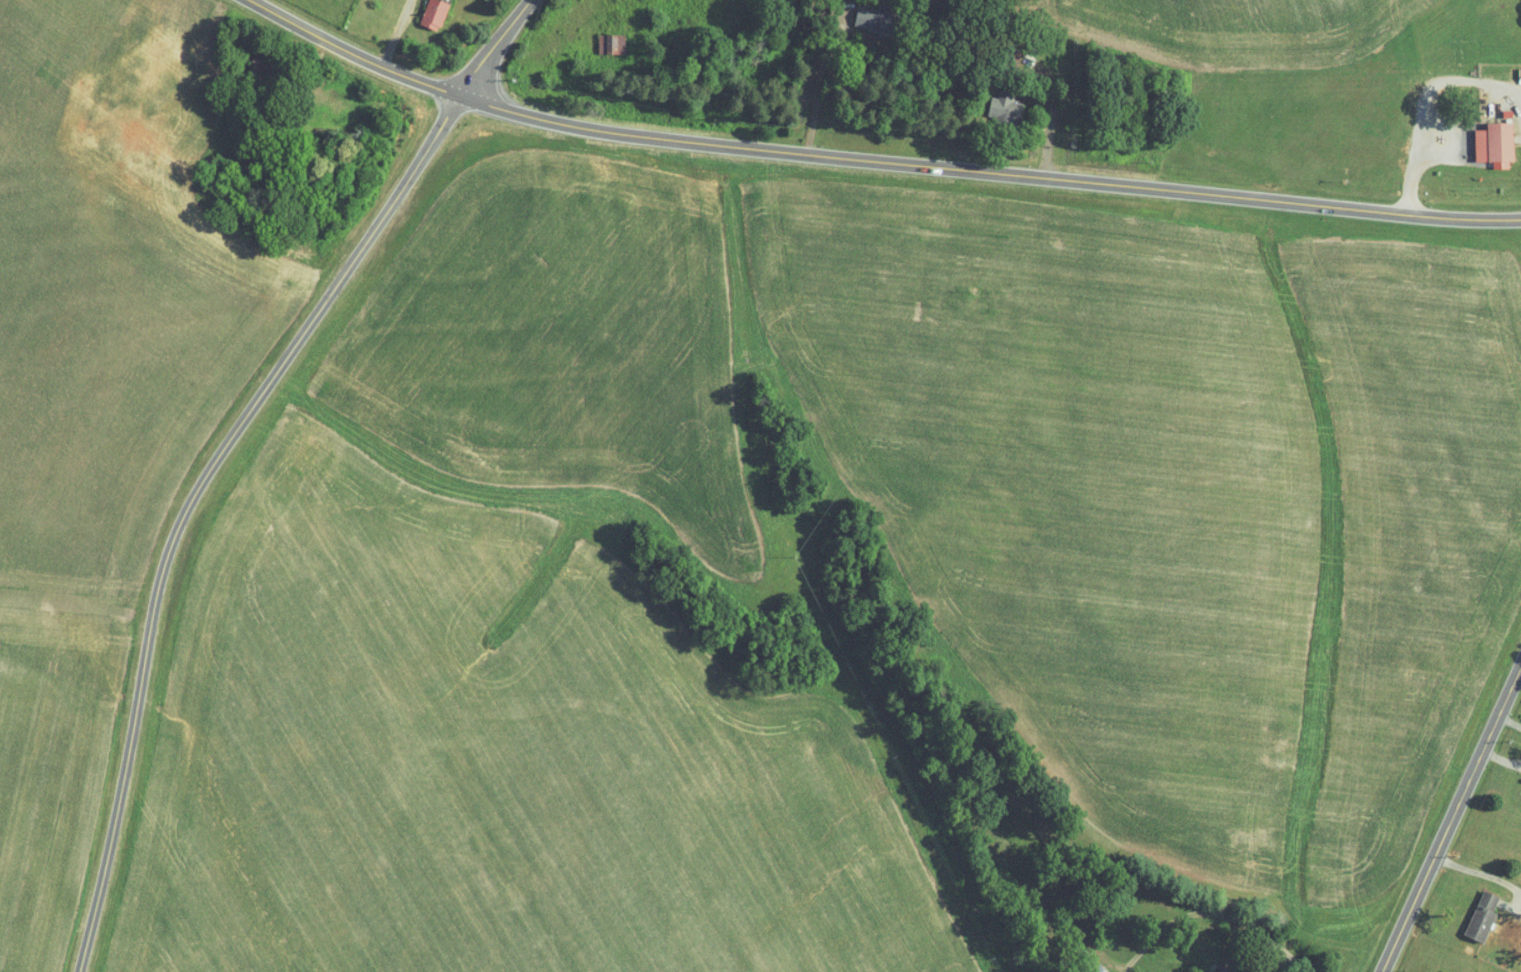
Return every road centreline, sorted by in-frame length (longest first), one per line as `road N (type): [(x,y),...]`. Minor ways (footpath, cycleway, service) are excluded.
road 1 (secondary): [(1520,218),(1451,219),(629,135),(461,97),(250,0)]
road 2 (residential): [(79,971),(175,535),(242,420),(461,97)]
road 3 (primary): [(1381,971),(1520,664)]

